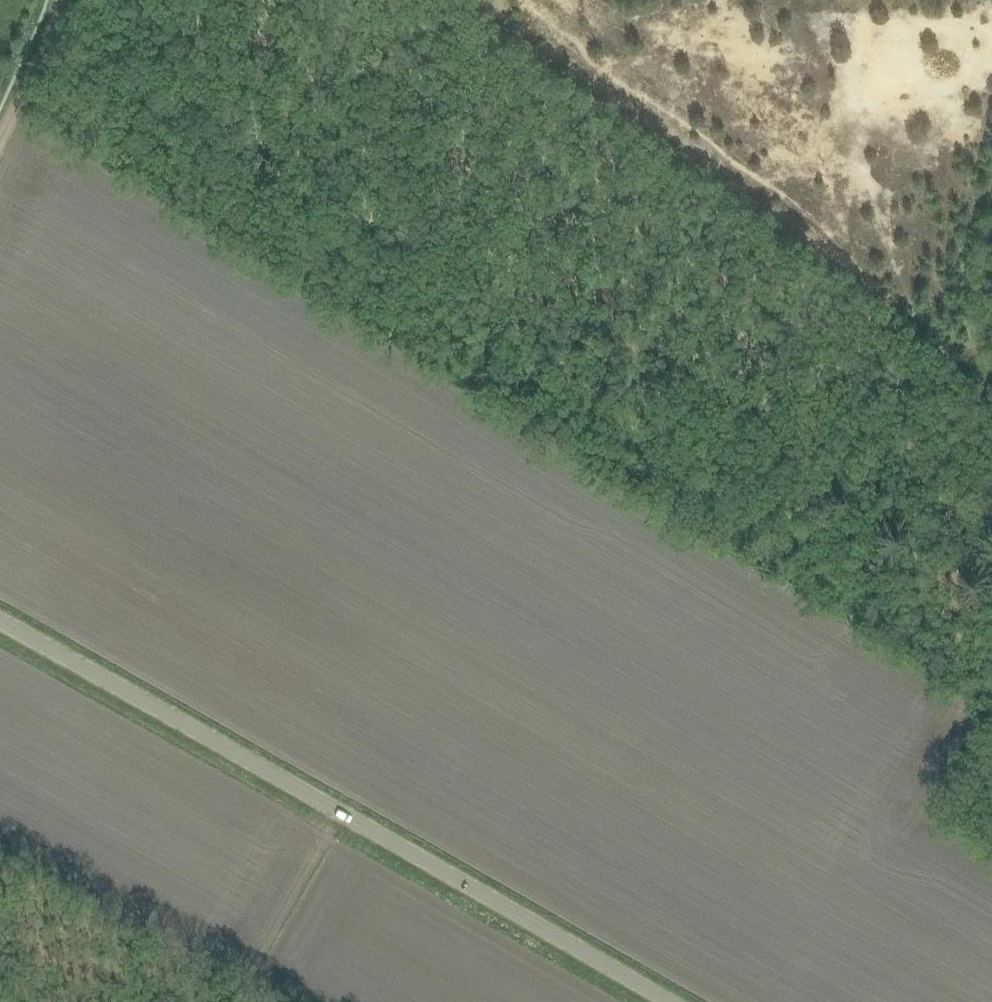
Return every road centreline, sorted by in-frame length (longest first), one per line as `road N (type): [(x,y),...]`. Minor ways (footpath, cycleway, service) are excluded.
road 1 (unclassified): [(669,1001),(0,623)]
road 2 (track): [(354,821),(254,1001)]
road 3 (track): [(65,0),(0,148)]

